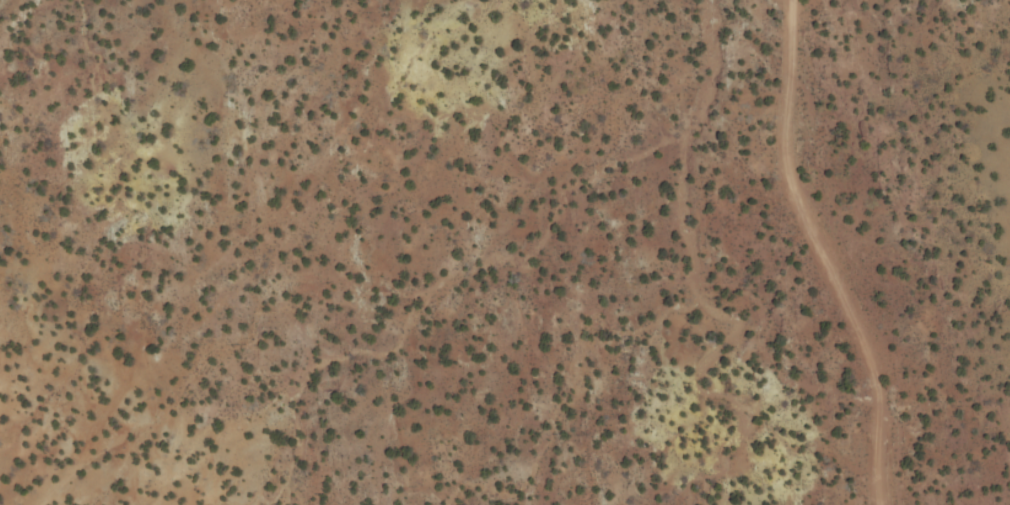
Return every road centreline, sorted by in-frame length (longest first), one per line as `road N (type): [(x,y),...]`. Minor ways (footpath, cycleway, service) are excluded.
road 1 (residential): [(802,0),(796,119),(812,129),(879,338),(871,504)]

